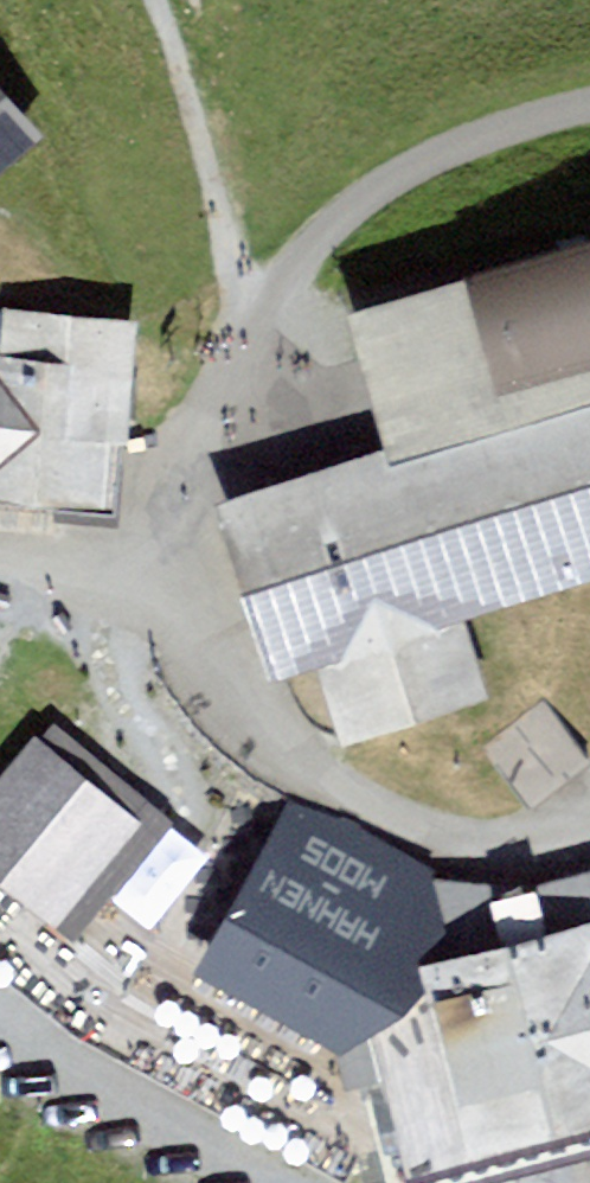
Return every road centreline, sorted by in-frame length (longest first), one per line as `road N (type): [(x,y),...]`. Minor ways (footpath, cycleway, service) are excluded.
road 1 (track): [(589,816),(556,834),(489,845),(355,795),(261,738),(206,672),(159,593),(148,547)]
road 2 (track): [(247,345),(340,210),(484,138),(589,103)]
road 3 (track): [(247,345),(148,547),(94,571),(0,558)]

